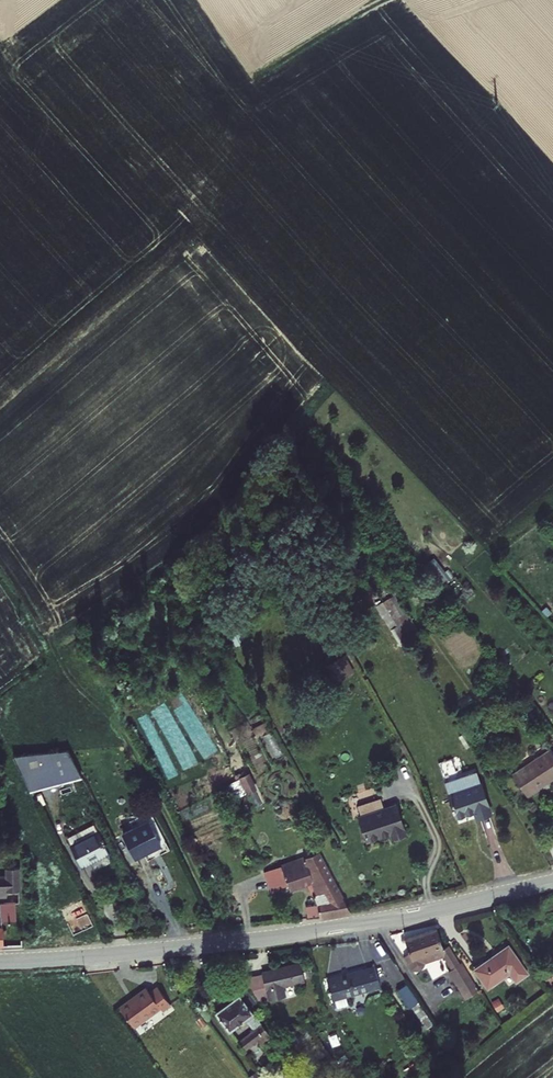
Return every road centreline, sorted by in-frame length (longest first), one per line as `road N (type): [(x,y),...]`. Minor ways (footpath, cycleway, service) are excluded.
road 1 (tertiary): [(0,961),(291,936),(552,883)]

